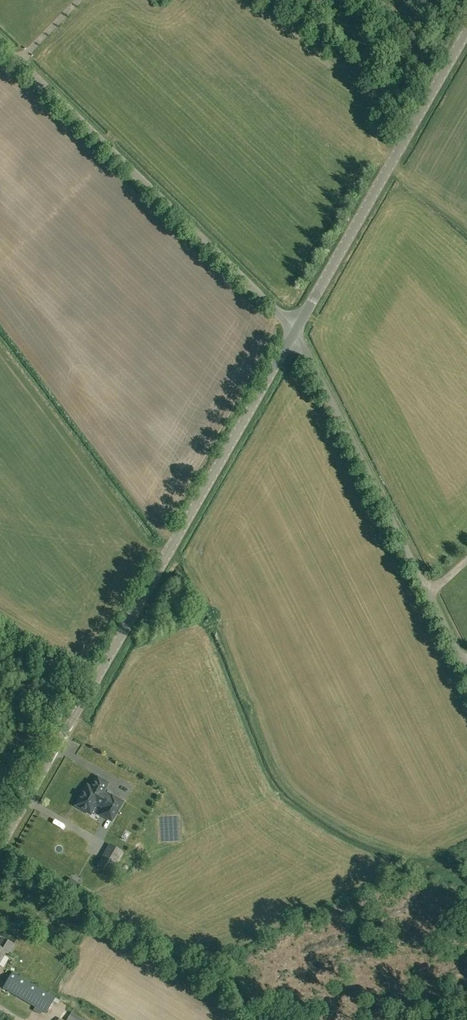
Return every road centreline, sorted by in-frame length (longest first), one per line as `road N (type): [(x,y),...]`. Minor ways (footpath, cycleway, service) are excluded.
road 1 (tertiary): [(0,841),(295,331)]
road 2 (unclassified): [(295,331),(0,45)]
road 3 (unclassified): [(466,671),(295,331)]
road 4 (tertiary): [(295,331),(466,30)]

